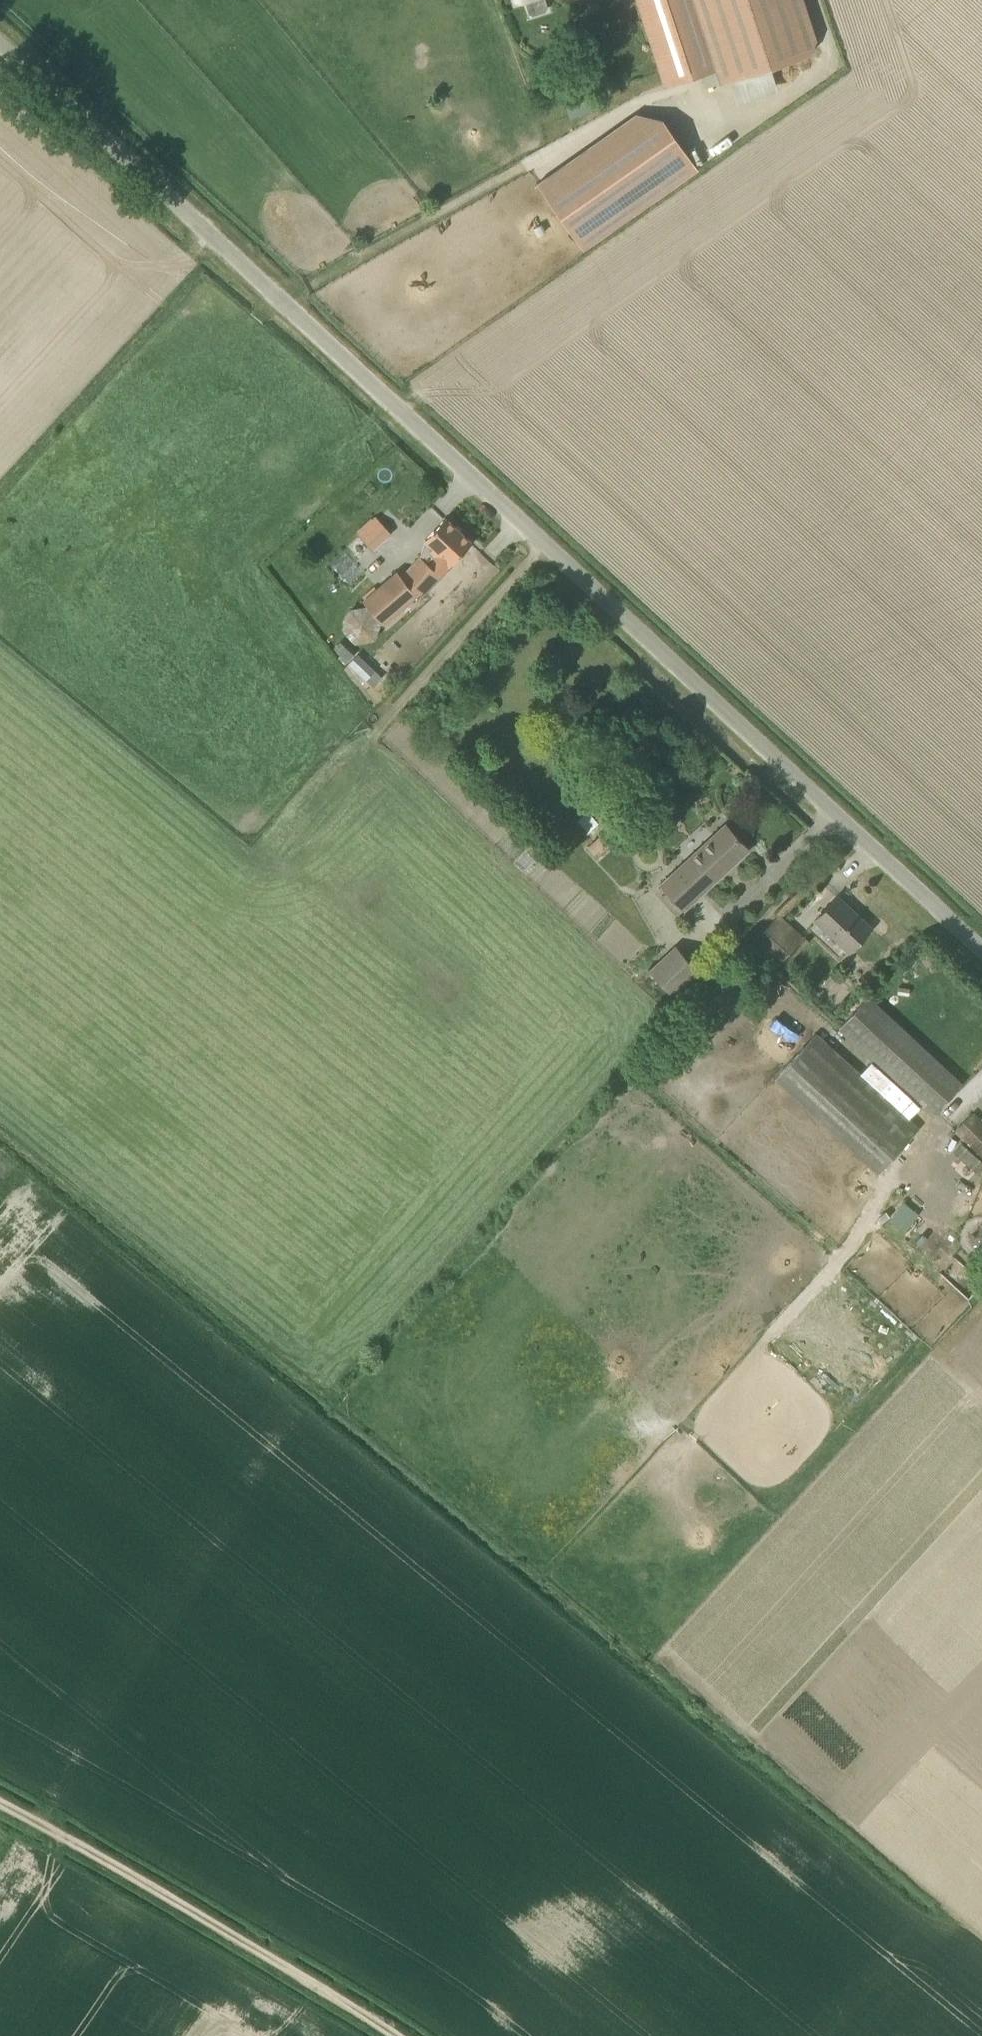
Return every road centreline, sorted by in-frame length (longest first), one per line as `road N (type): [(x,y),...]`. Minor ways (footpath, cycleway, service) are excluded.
road 1 (unclassified): [(981,947),(0,48)]
road 2 (track): [(391,2035),(0,1804)]

